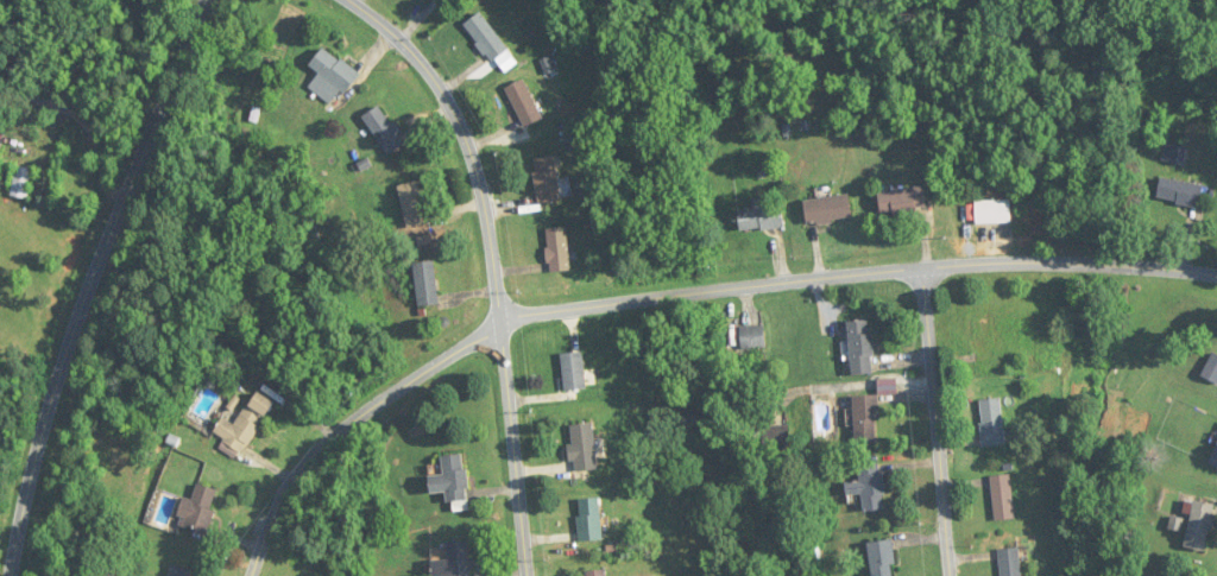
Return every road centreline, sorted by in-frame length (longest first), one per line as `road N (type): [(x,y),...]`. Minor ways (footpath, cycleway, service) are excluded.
road 1 (residential): [(1216,282),(950,270),(500,324),(314,458),(283,501),(255,575)]
road 2 (residential): [(528,575),(479,179),(433,83),(341,0)]
road 3 (tertiary): [(12,575),(68,346),(209,0)]
road 4 (residential): [(954,575),(931,271)]

